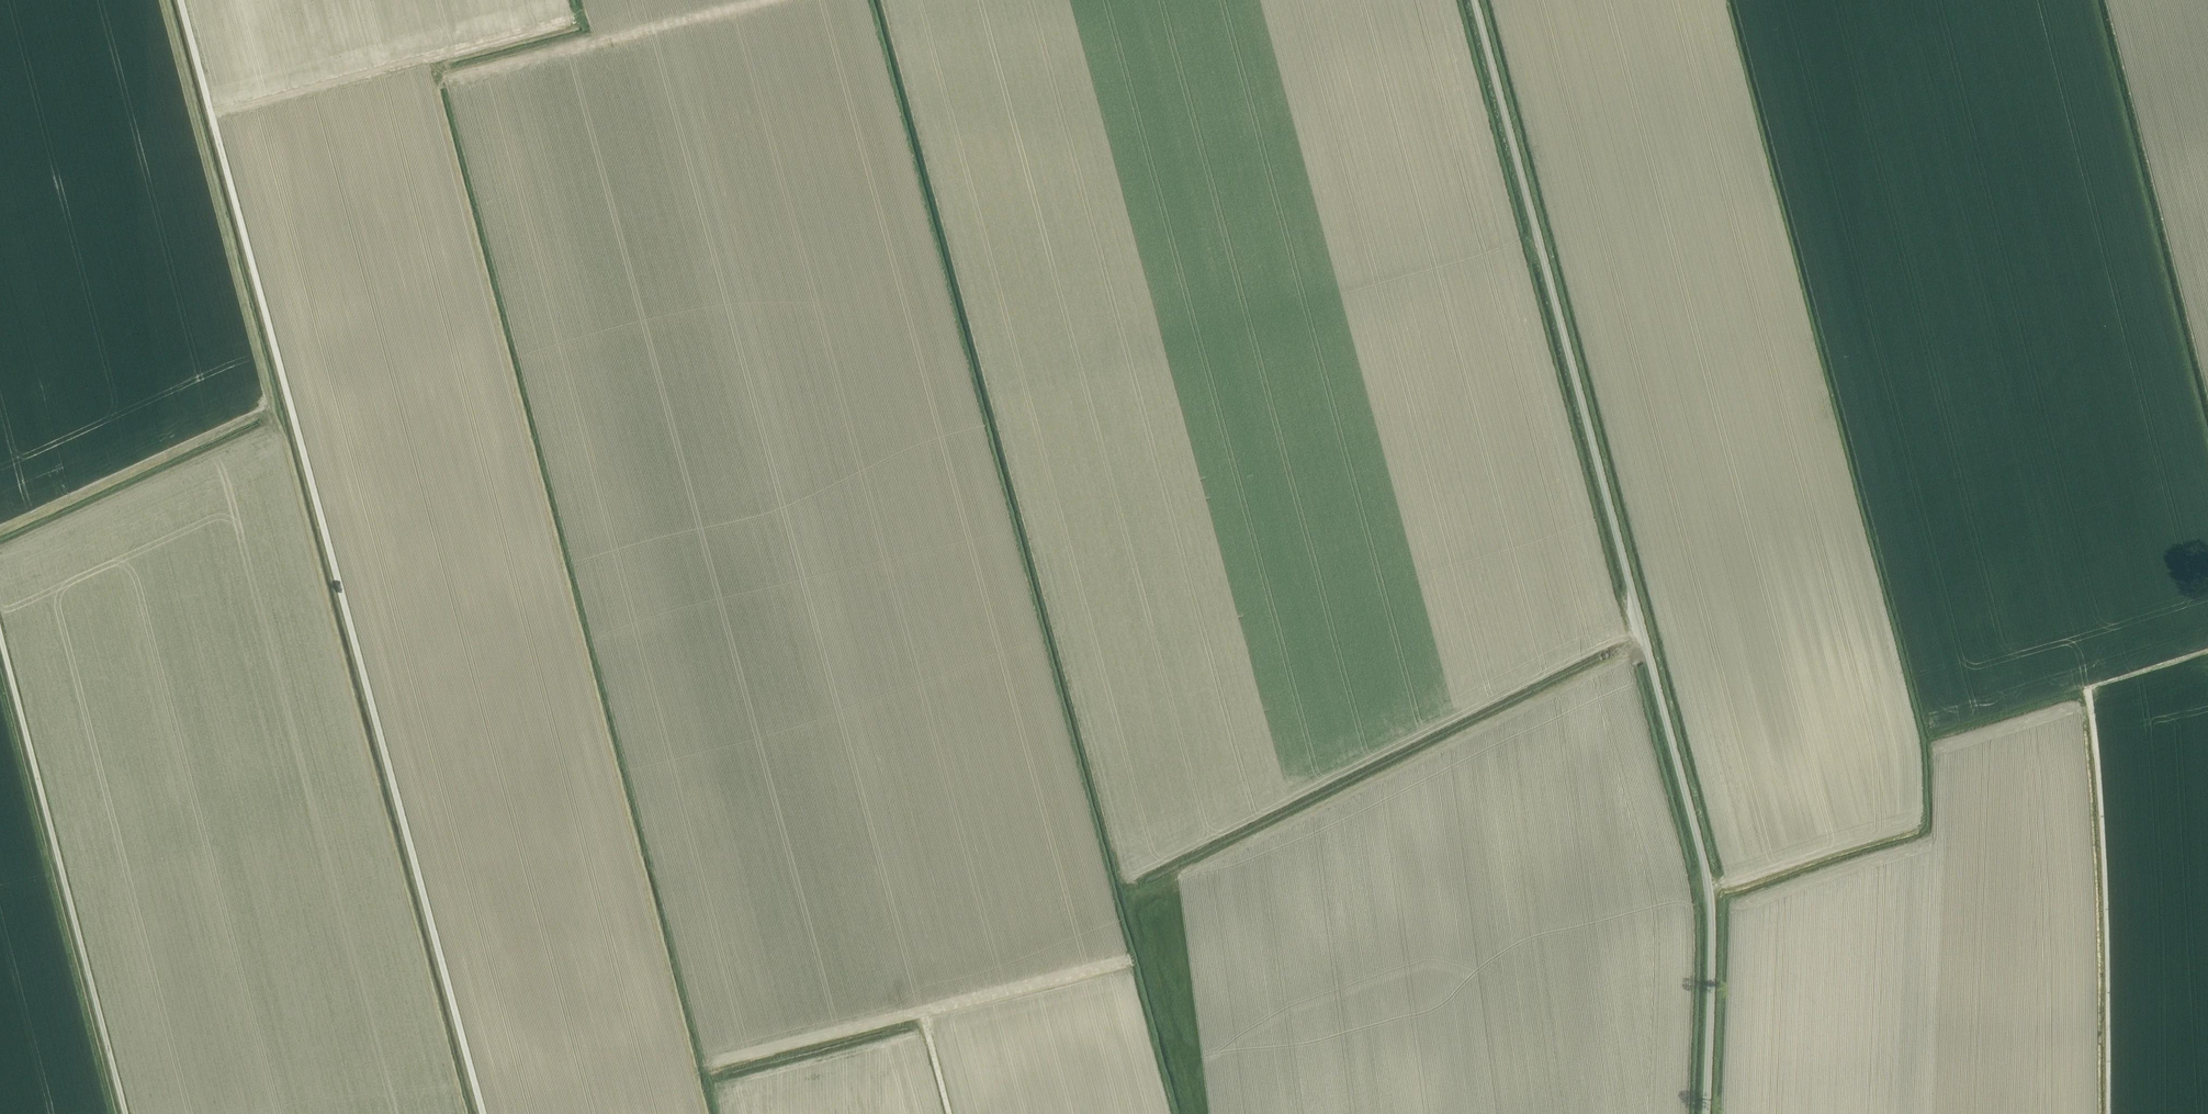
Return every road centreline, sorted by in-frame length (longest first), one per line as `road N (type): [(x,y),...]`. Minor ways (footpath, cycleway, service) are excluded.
road 1 (unclassified): [(1703,1113),(1705,871),(1471,0)]

